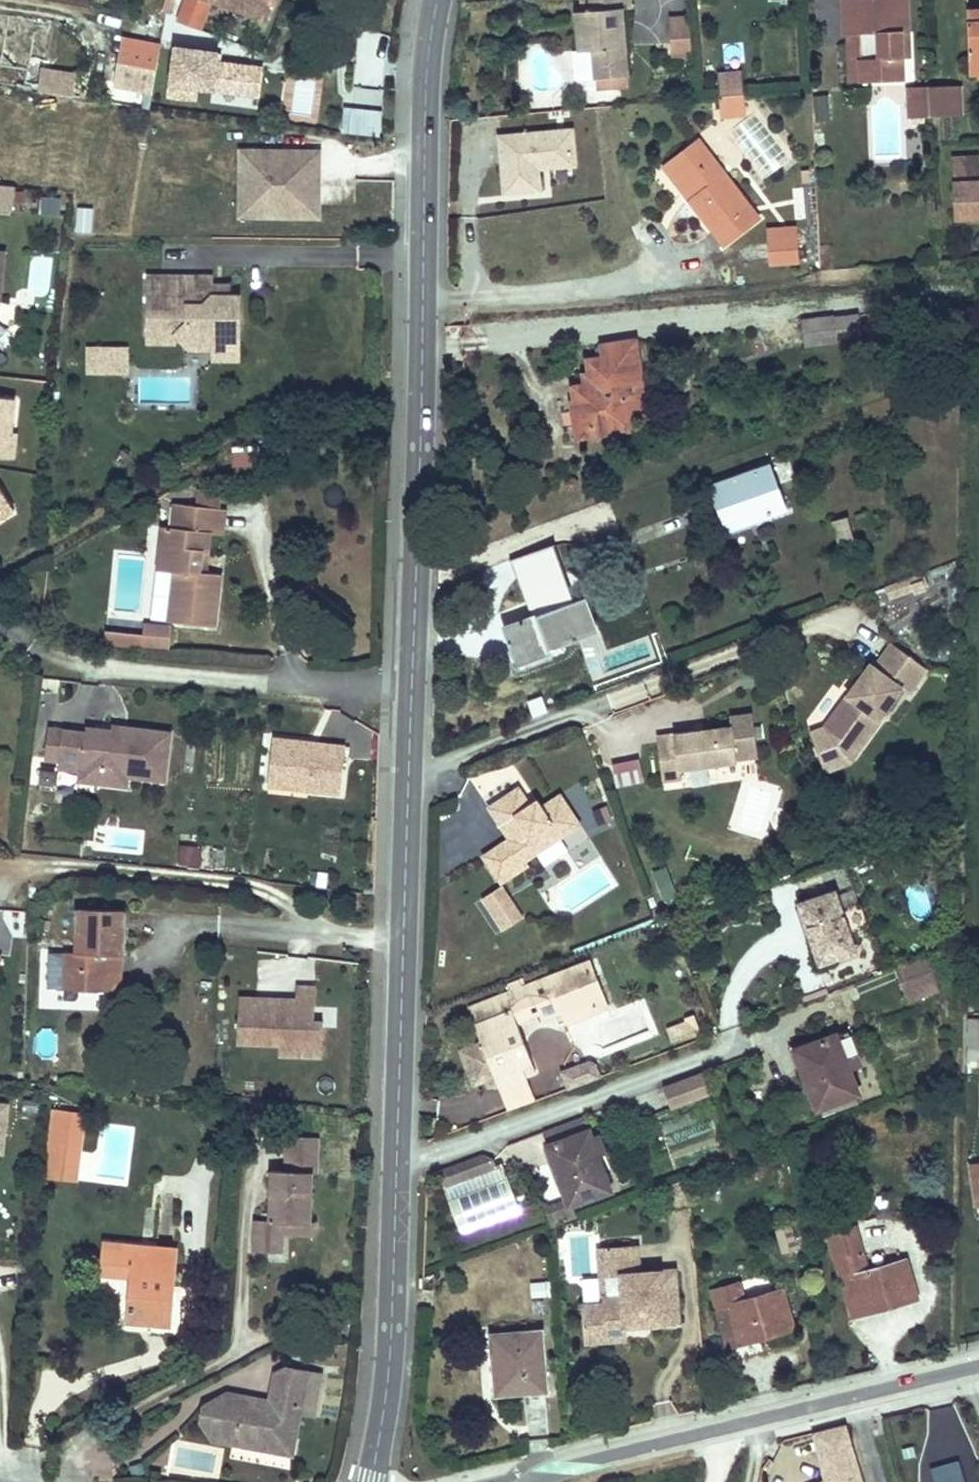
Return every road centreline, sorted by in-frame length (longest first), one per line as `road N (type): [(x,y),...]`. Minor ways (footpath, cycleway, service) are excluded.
road 1 (tertiary): [(379,1456),(441,0)]
road 2 (residential): [(978,1370),(574,1464),(540,1481)]

